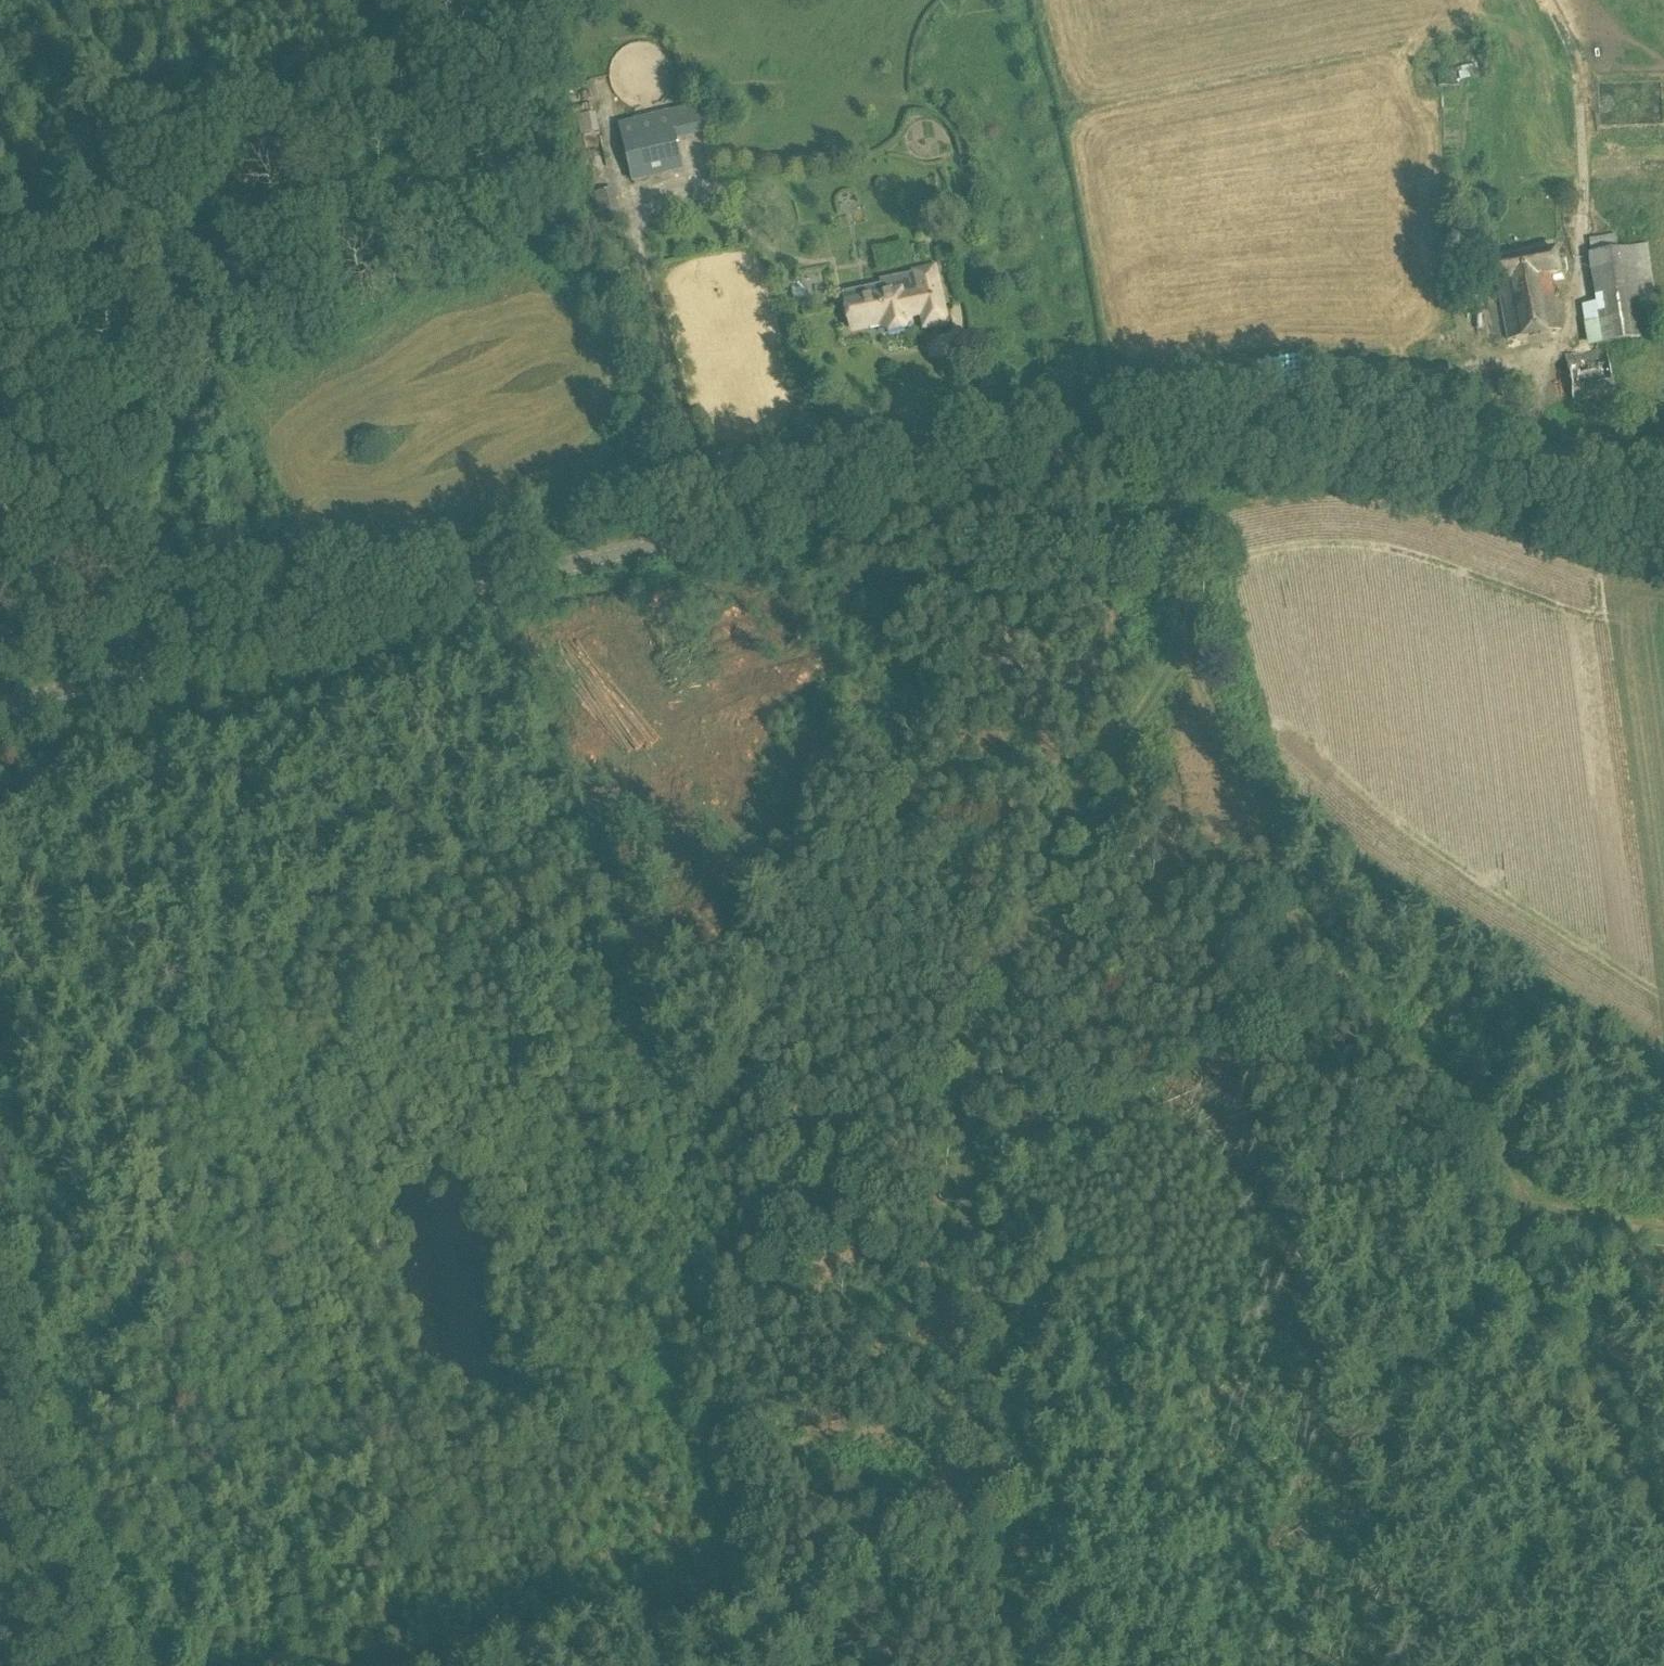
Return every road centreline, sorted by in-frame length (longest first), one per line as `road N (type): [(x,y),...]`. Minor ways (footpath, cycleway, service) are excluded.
road 1 (unclassified): [(0,702),(820,505),(1267,424),(1356,427),(1663,481)]

